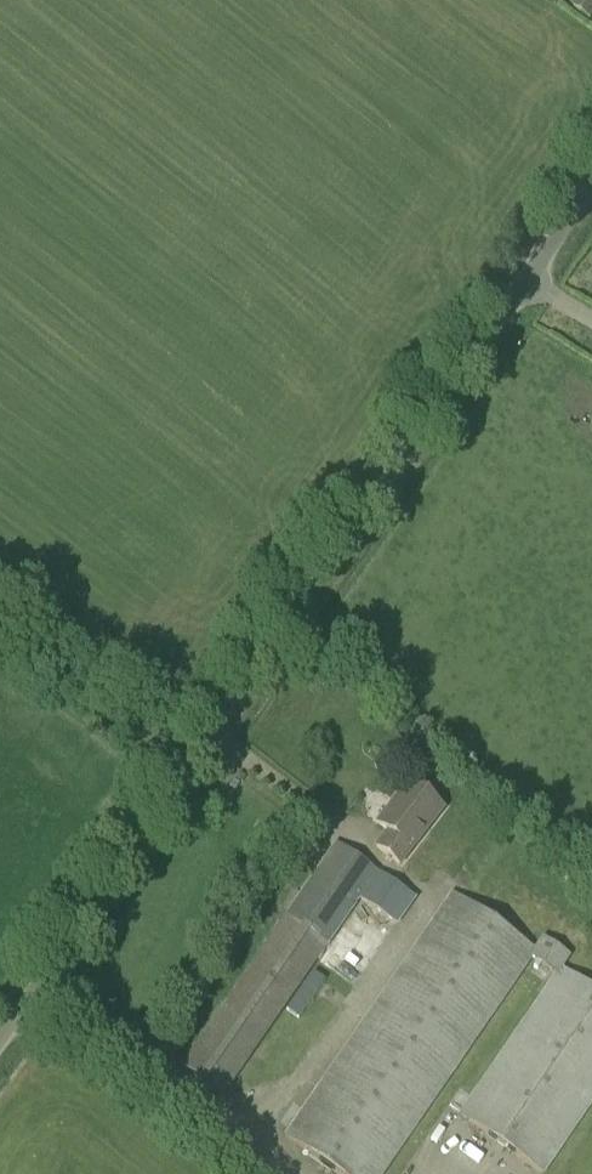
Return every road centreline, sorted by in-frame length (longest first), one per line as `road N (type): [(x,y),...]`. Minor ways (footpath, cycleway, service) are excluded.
road 1 (unclassified): [(0,1038),(591,183)]

